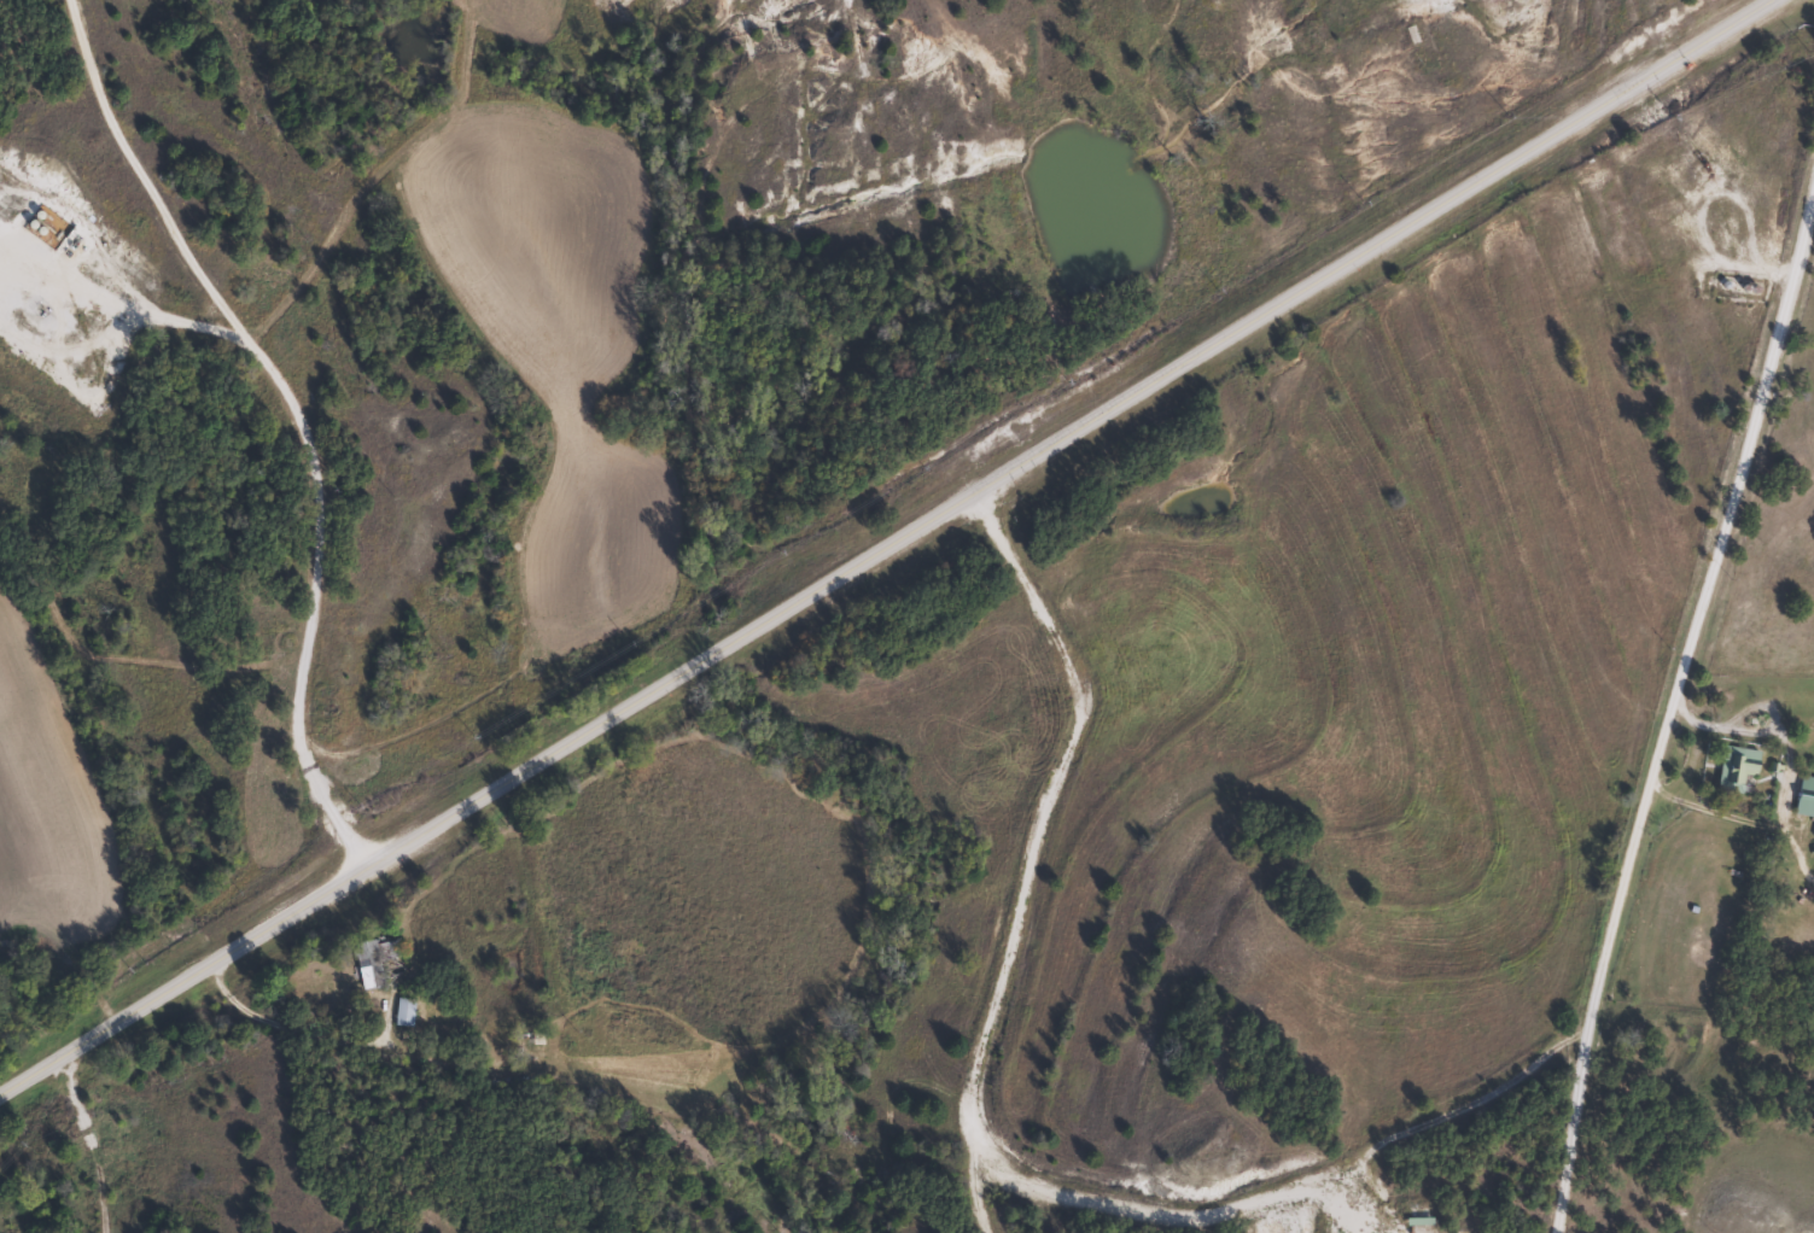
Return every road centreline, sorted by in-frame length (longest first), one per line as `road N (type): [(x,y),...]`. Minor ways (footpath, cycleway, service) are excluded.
road 1 (tertiary): [(367,870),(1769,0)]
road 2 (residential): [(1561,1232),(1571,1129),(1813,226)]
road 3 (residential): [(87,0),(111,103),(246,326),(290,449),(284,721),(367,870)]
road 4 (tertiary): [(0,1094),(367,870)]

